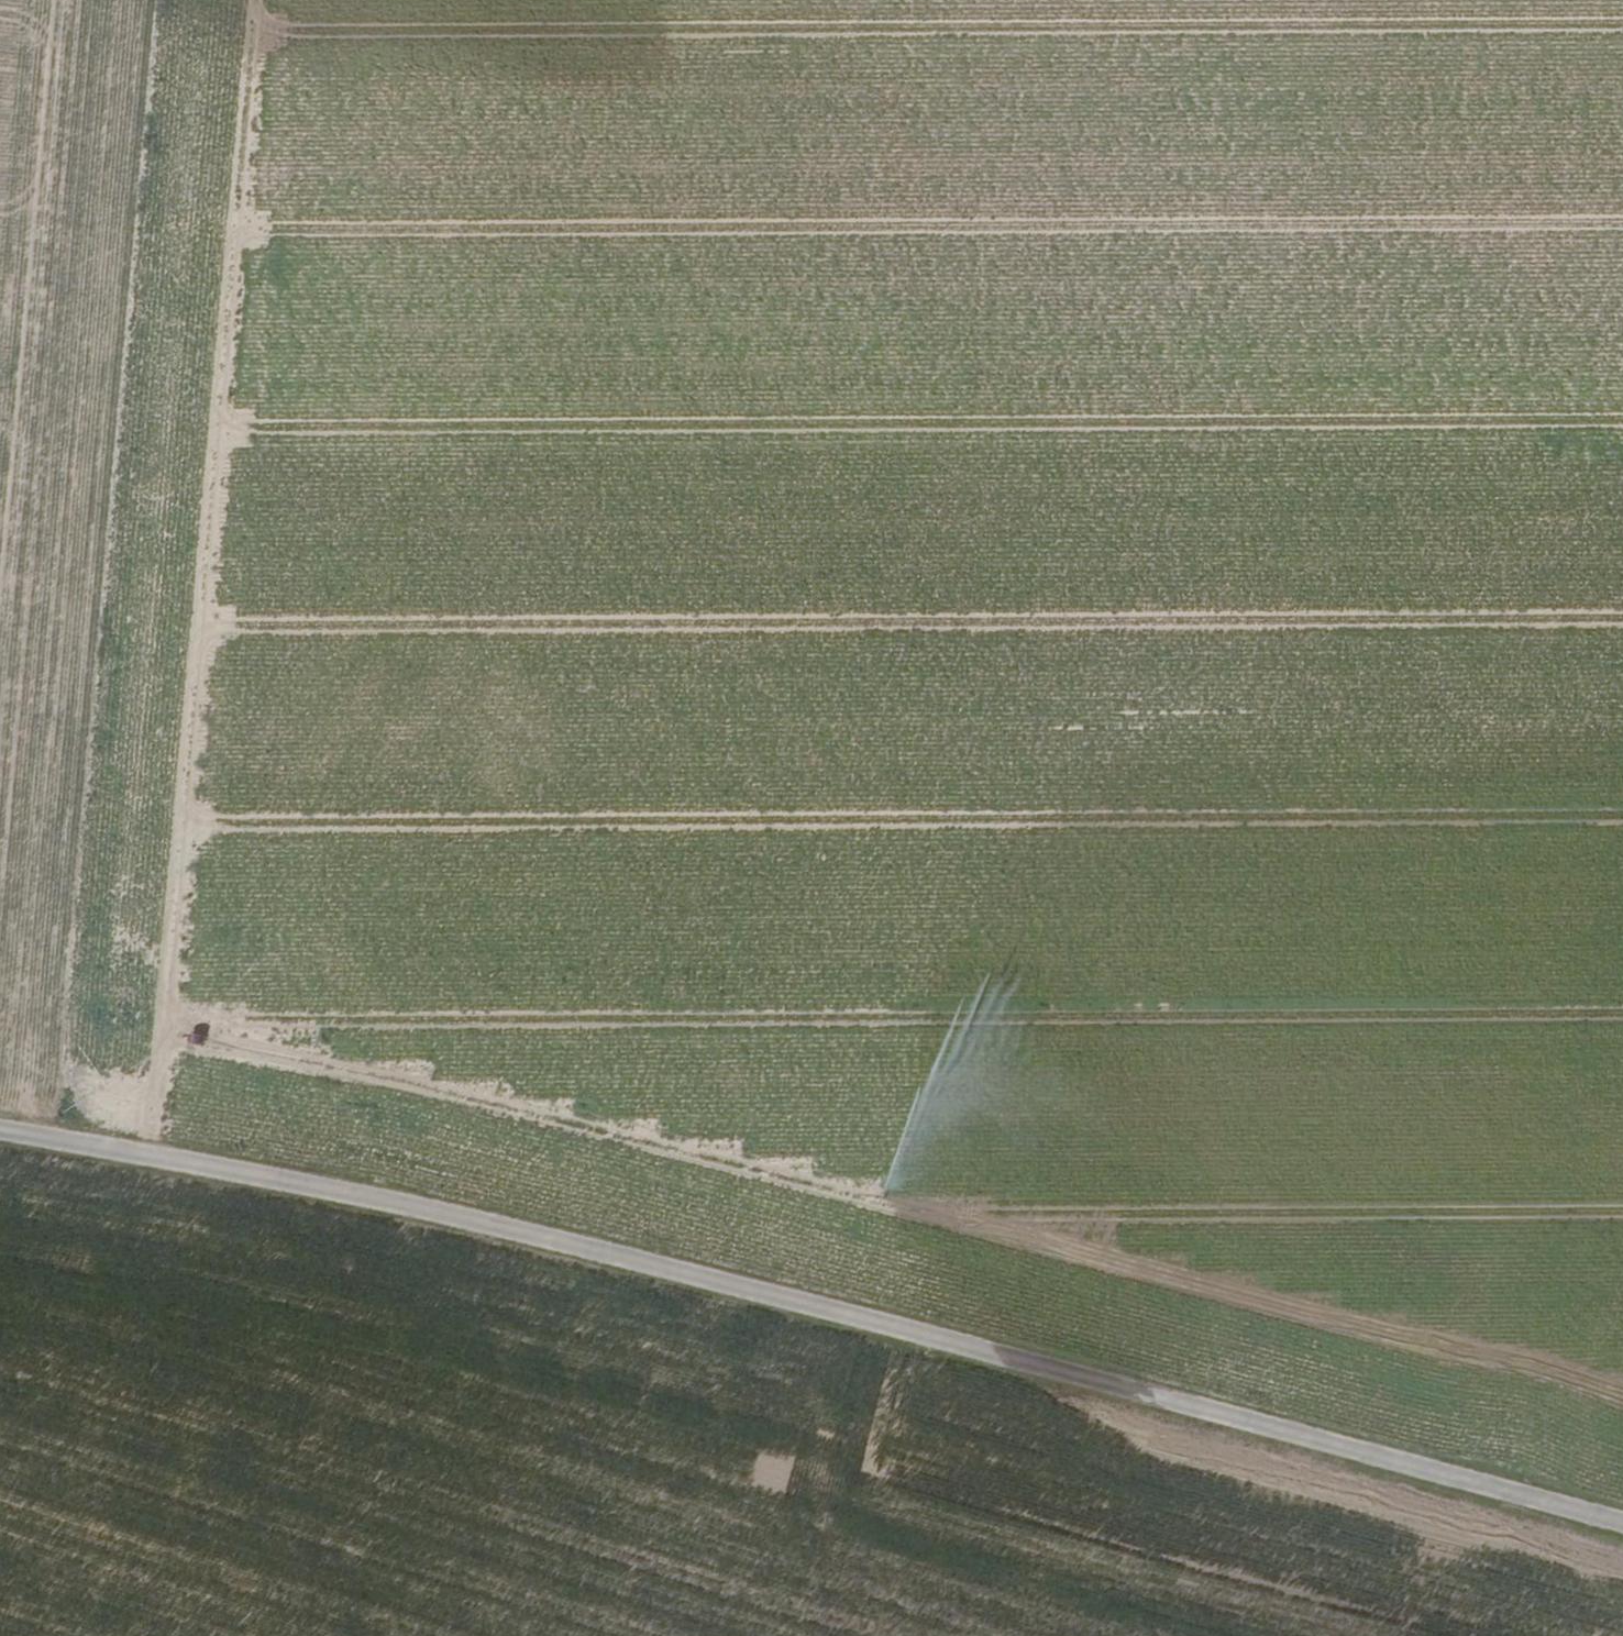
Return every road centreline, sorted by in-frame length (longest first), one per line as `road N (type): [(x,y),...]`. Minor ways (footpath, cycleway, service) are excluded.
road 1 (unclassified): [(0,1130),(508,1228),(1622,1522)]

